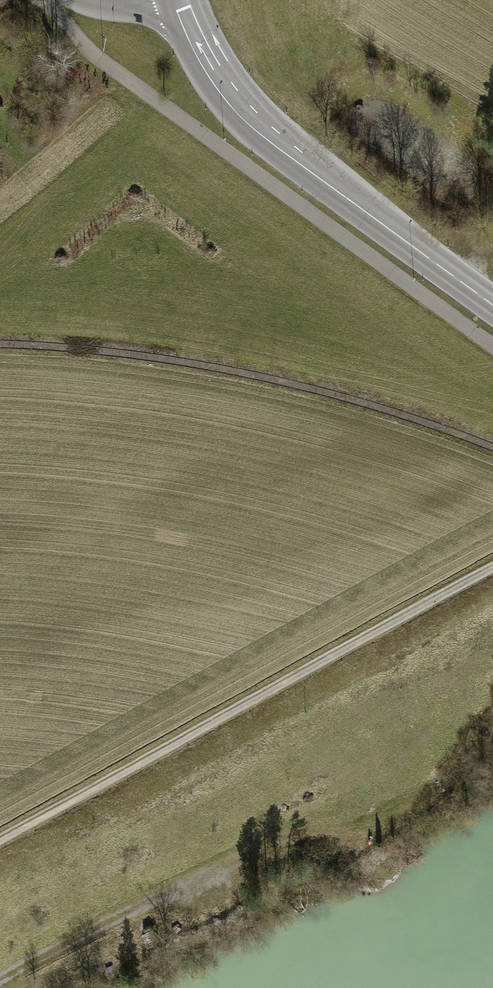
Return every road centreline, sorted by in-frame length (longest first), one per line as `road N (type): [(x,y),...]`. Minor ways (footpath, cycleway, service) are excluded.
road 1 (track): [(0,840),(492,568)]
road 2 (secondary): [(180,0),(219,82),(241,109),(317,176),(492,304)]
road 3 (track): [(348,832),(261,845),(0,980)]

